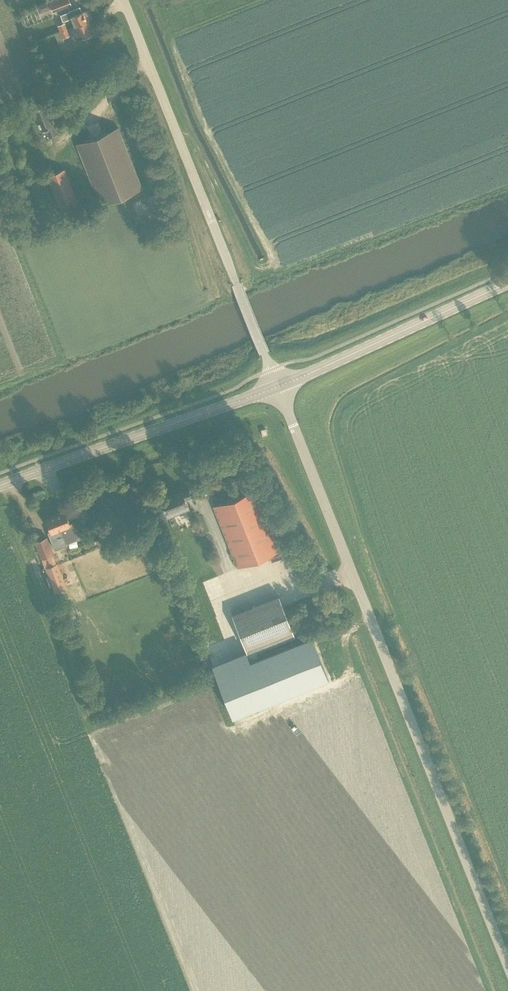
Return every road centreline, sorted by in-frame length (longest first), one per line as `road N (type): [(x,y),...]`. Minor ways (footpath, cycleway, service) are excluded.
road 1 (unclassified): [(507,965),(278,386)]
road 2 (unclassified): [(278,386),(127,0)]
road 3 (tertiary): [(278,386),(0,485)]
road 4 (tertiary): [(507,283),(278,386)]

